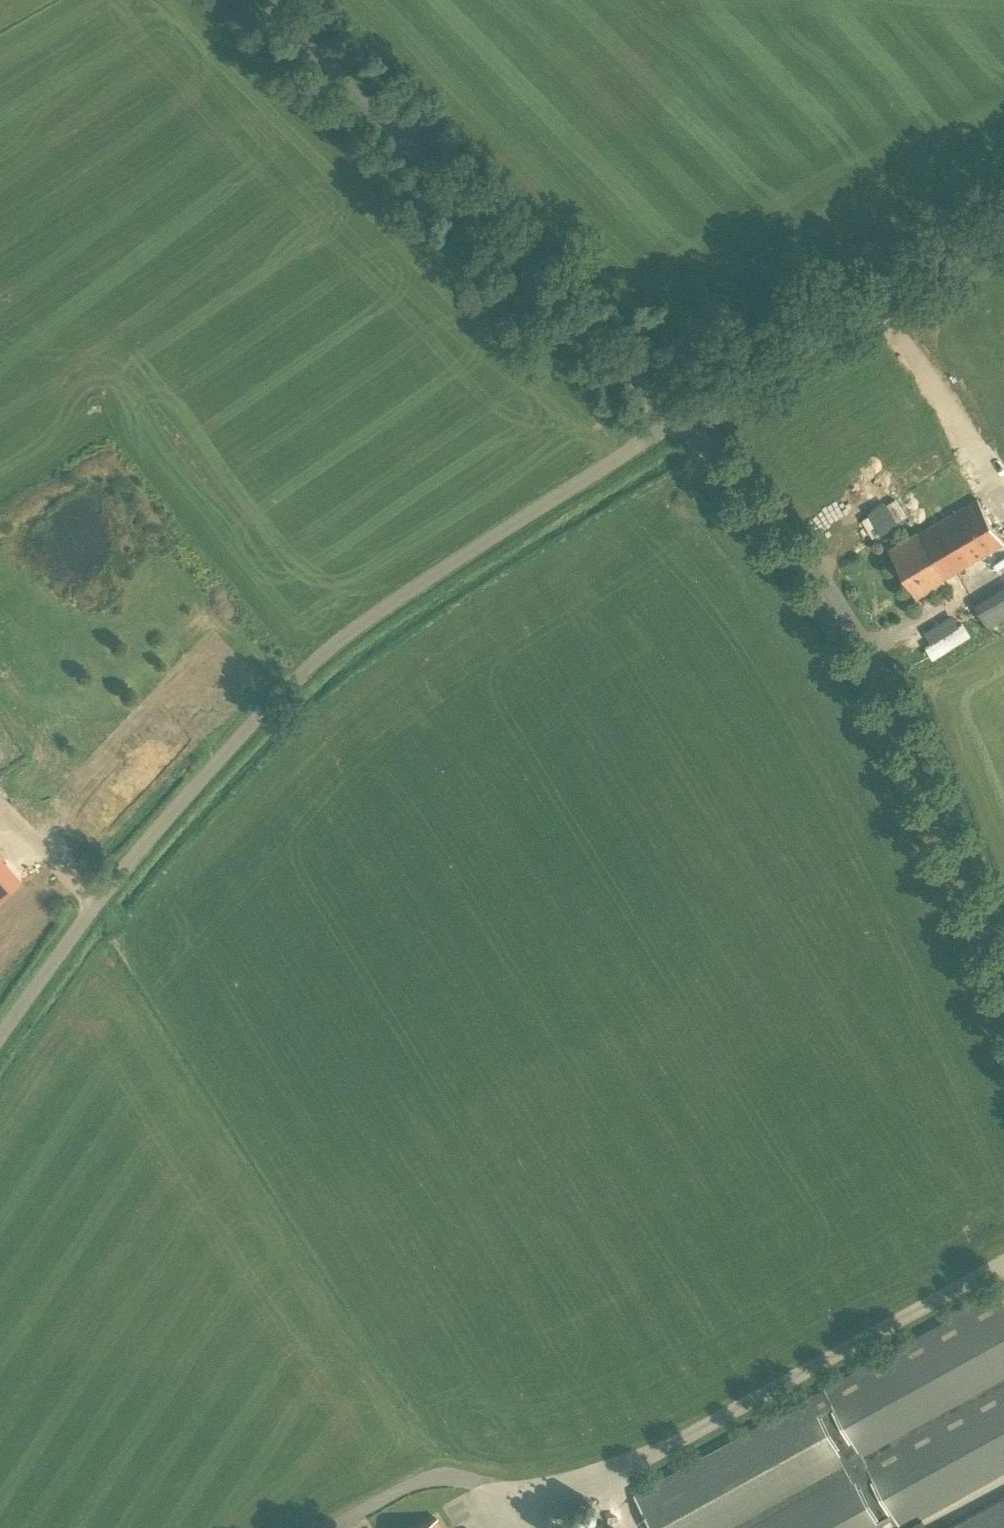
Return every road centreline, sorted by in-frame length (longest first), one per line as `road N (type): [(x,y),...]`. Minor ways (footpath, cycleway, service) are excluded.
road 1 (unclassified): [(0,1035),(134,851),(336,634),(680,418)]
road 2 (unclassified): [(1003,964),(866,649),(773,517),(680,418)]
road 3 (unclassified): [(680,418),(267,0)]
road 4 (unclassified): [(680,418),(1003,210)]

